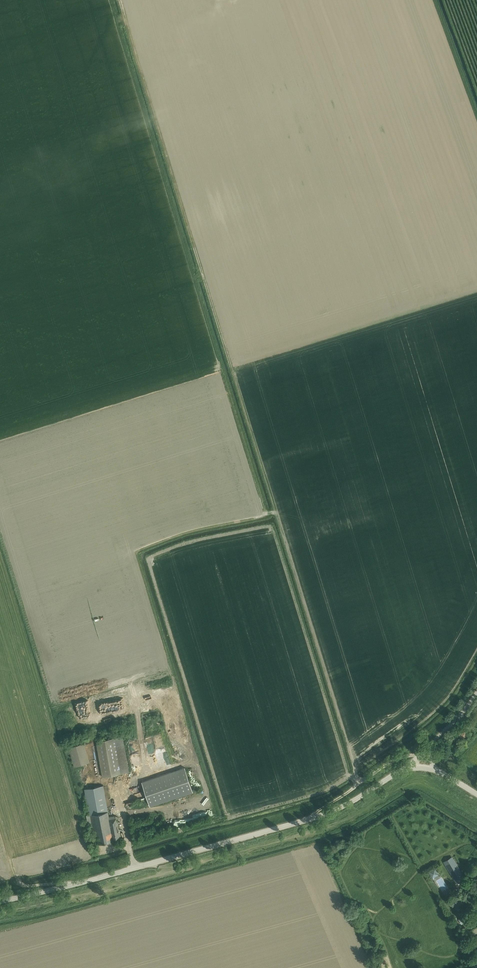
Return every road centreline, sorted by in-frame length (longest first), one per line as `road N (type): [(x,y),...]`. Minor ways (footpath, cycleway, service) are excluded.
road 1 (track): [(360,783),(119,0)]
road 2 (tertiary): [(0,902),(323,815),(402,769)]
road 3 (track): [(310,819),(393,761),(419,755)]

